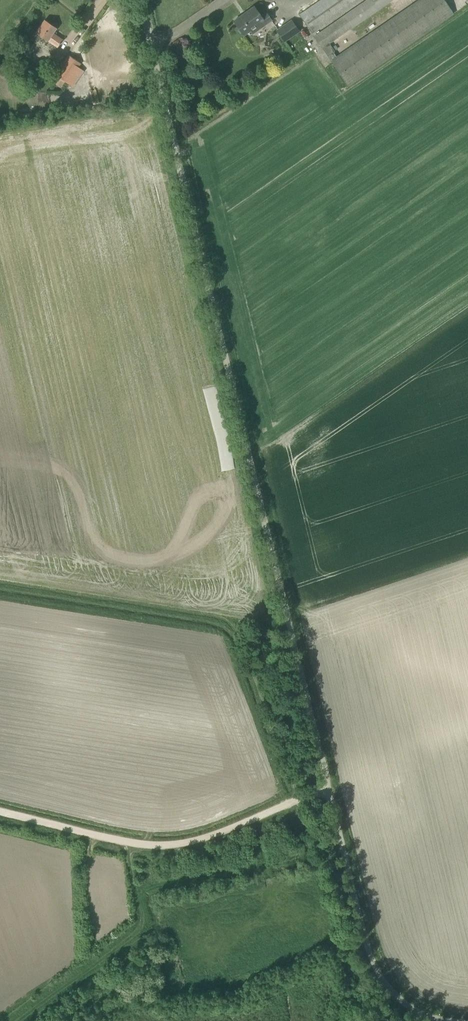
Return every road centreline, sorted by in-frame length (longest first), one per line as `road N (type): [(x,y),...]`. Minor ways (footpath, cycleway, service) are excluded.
road 1 (unclassified): [(140,0),(375,969),(403,1003),(467,1020)]
road 2 (track): [(0,583),(236,626),(298,802)]
road 3 (track): [(328,790),(175,846),(127,844),(0,812)]

